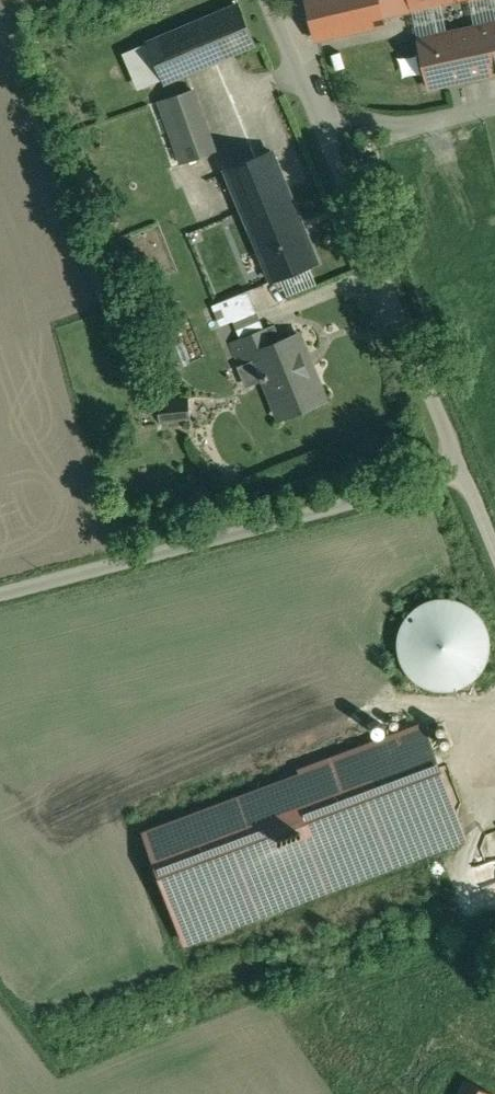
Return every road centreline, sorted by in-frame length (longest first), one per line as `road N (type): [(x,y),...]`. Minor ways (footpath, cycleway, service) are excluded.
road 1 (unclassified): [(264,0),(494,558)]

